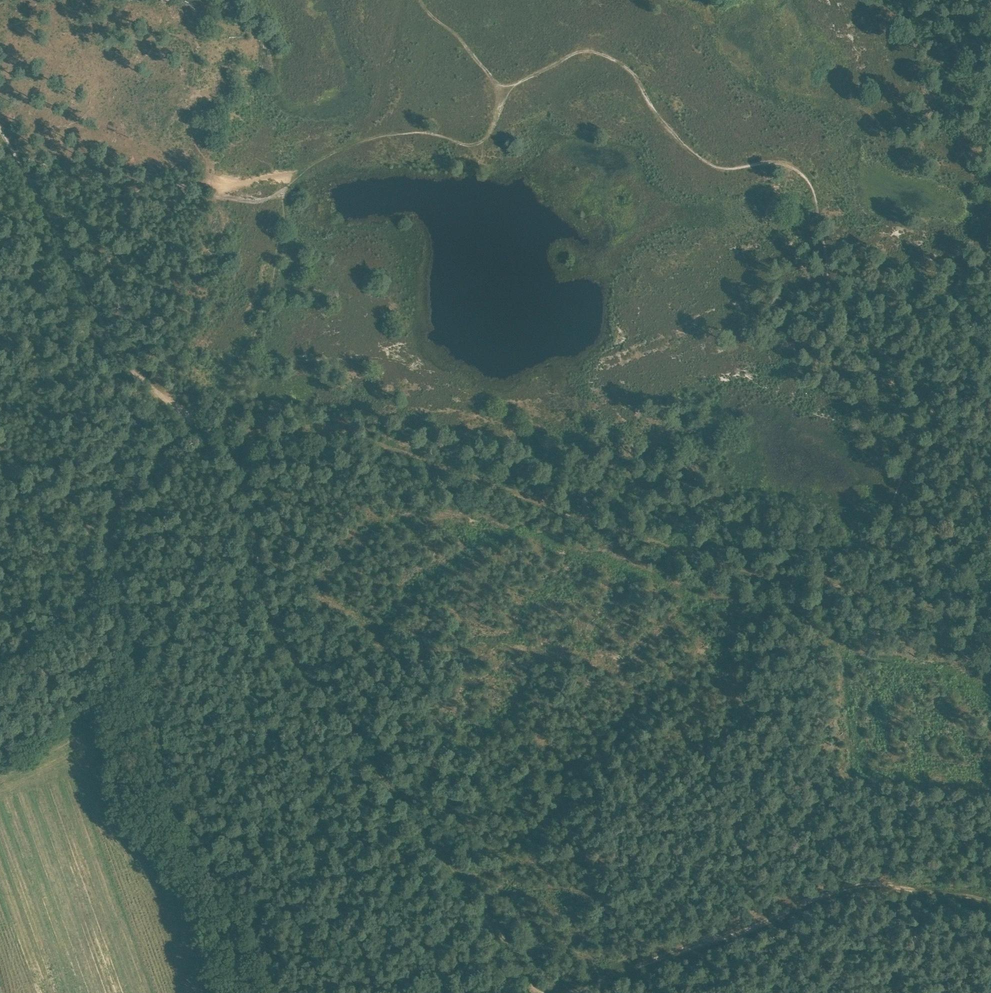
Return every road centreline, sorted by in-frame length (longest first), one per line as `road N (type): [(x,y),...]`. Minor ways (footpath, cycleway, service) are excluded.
road 1 (track): [(825,589),(689,559),(358,437),(302,428),(250,437),(198,417)]
road 2 (track): [(990,900),(944,889),(853,888),(554,992)]
road 3 (track): [(198,417),(126,358),(0,127)]
road 4 (track): [(990,622),(825,589)]

